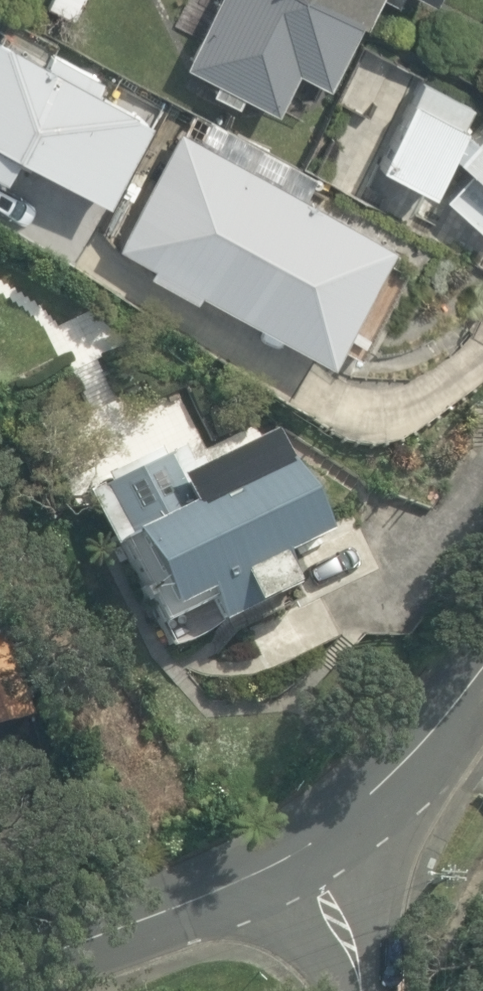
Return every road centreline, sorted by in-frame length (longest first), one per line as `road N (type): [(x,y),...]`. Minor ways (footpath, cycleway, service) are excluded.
road 1 (residential): [(322,865),(0,971)]
road 2 (residential): [(482,680),(458,724),(322,865)]
road 3 (residential): [(350,990),(322,865)]

